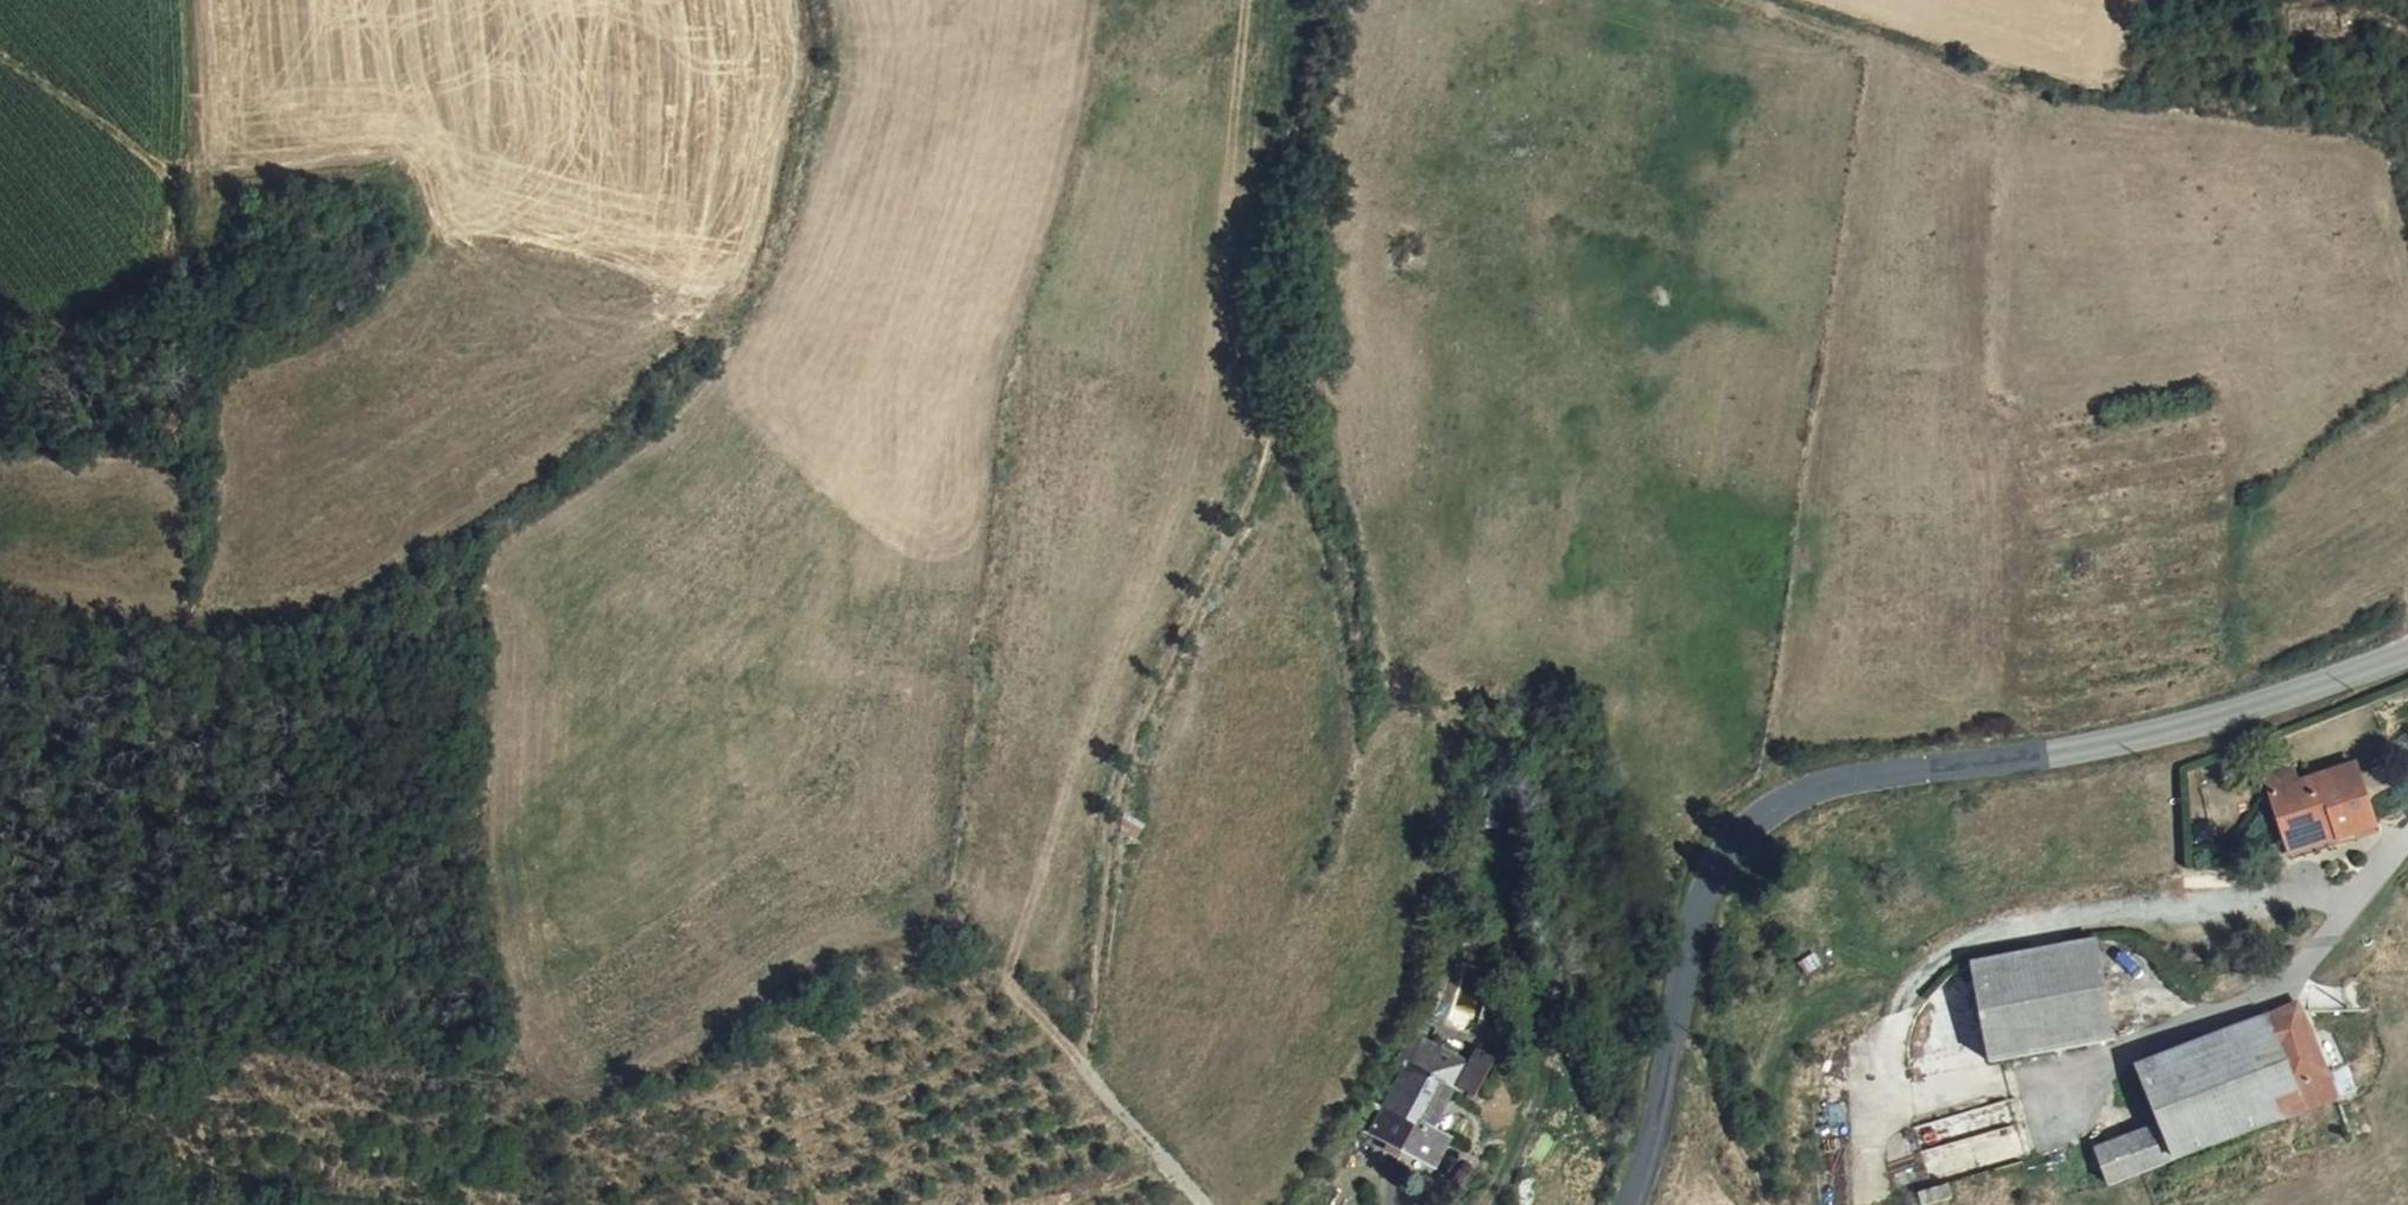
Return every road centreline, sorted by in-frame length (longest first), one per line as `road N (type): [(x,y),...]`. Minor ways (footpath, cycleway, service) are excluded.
road 1 (track): [(1205,1204),(1086,1070),(1101,920),(1129,782),(1149,728),(1205,598),(1268,502),(1285,411),(1266,291),(1338,0)]
road 2 (tertiary): [(1646,1204),(1665,1154),(1721,884),(1761,831),(1824,795),(2129,748),(2407,663)]
road 3 (track): [(799,0),(803,55),(790,152),(754,274)]
road 4 (track): [(1735,0),(1874,54)]

